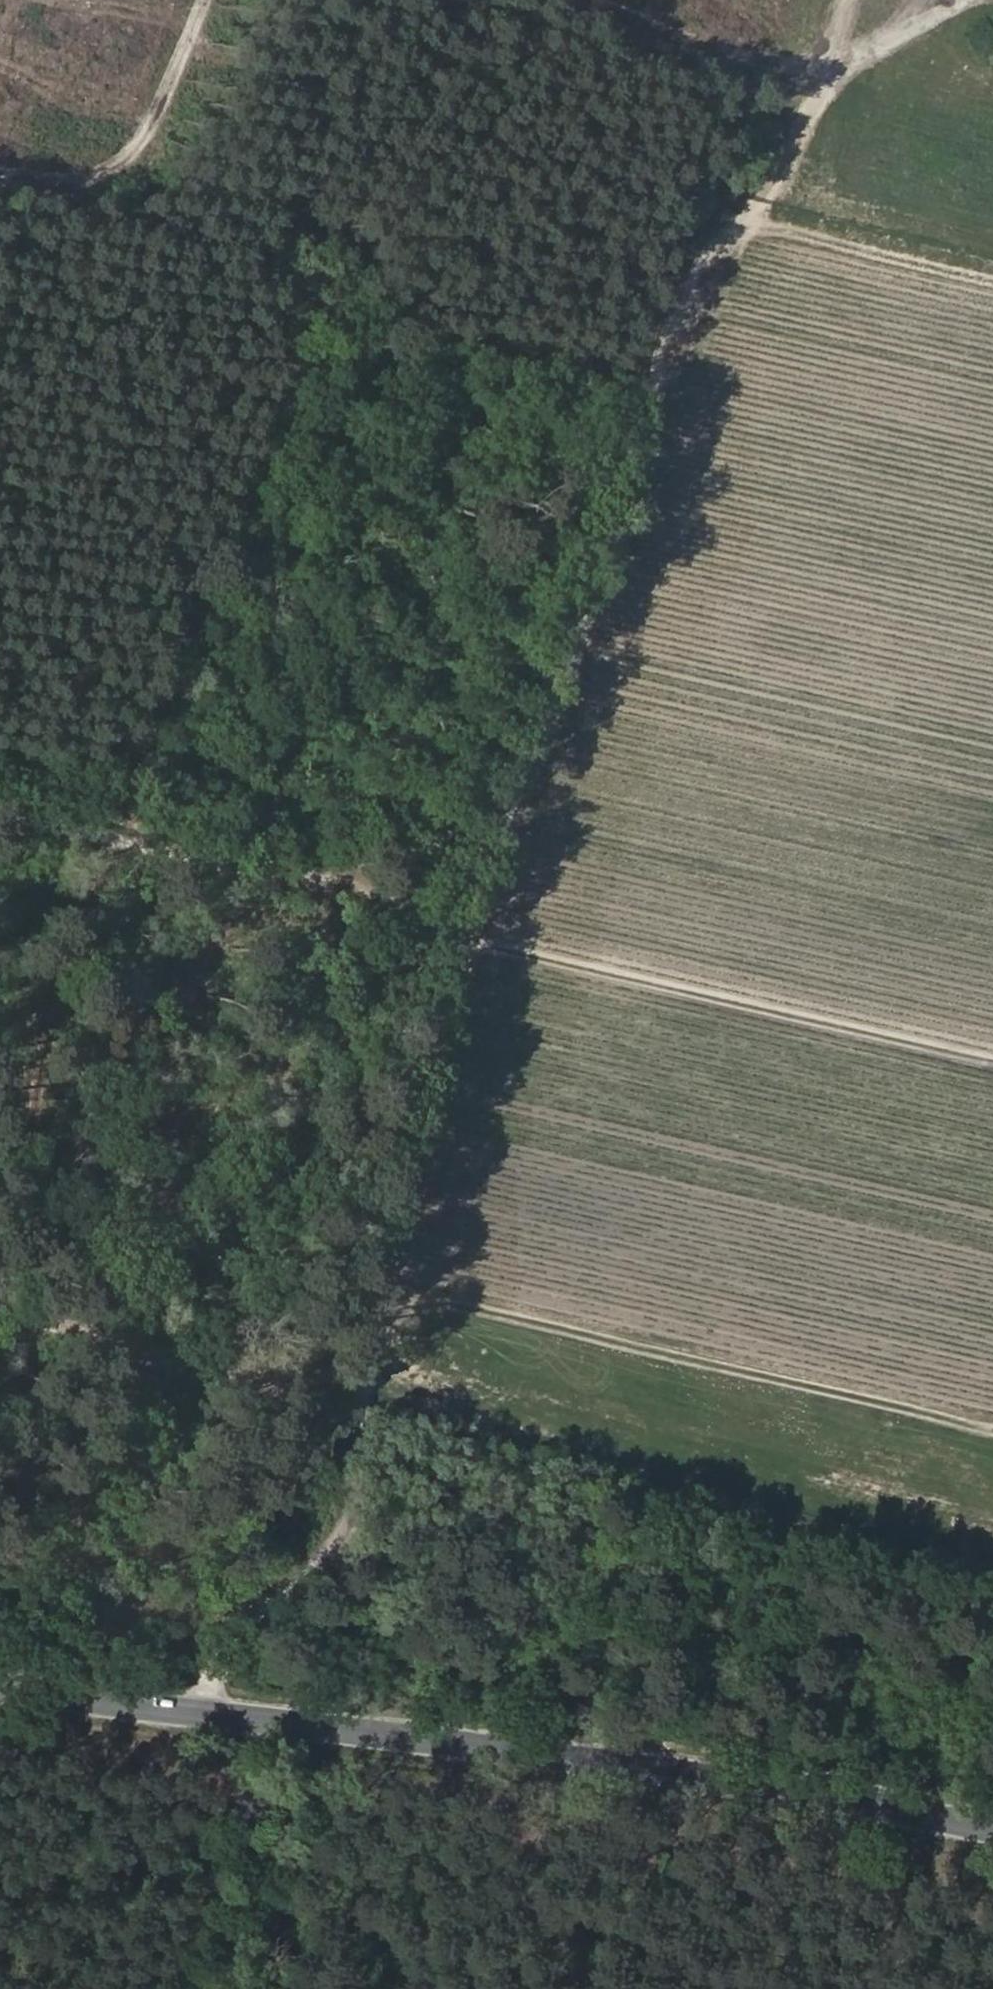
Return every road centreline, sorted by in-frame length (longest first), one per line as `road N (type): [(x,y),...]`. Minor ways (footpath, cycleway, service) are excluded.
road 1 (unclassified): [(992,1845),(621,1770),(0,1693)]

